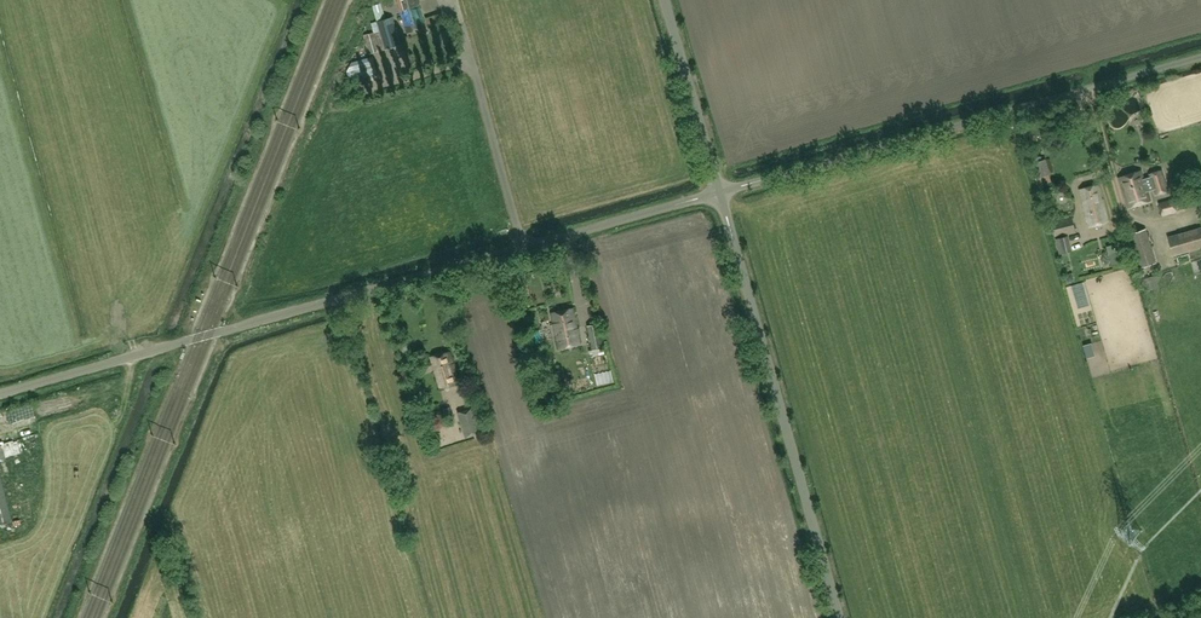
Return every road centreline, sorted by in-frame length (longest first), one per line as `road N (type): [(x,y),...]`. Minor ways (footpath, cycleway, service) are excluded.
road 1 (unclassified): [(720,192),(0,393)]
road 2 (unclassified): [(720,192),(1200,57)]
road 3 (unclassified): [(840,617),(720,192)]
road 4 (unclassified): [(720,192),(665,0)]

